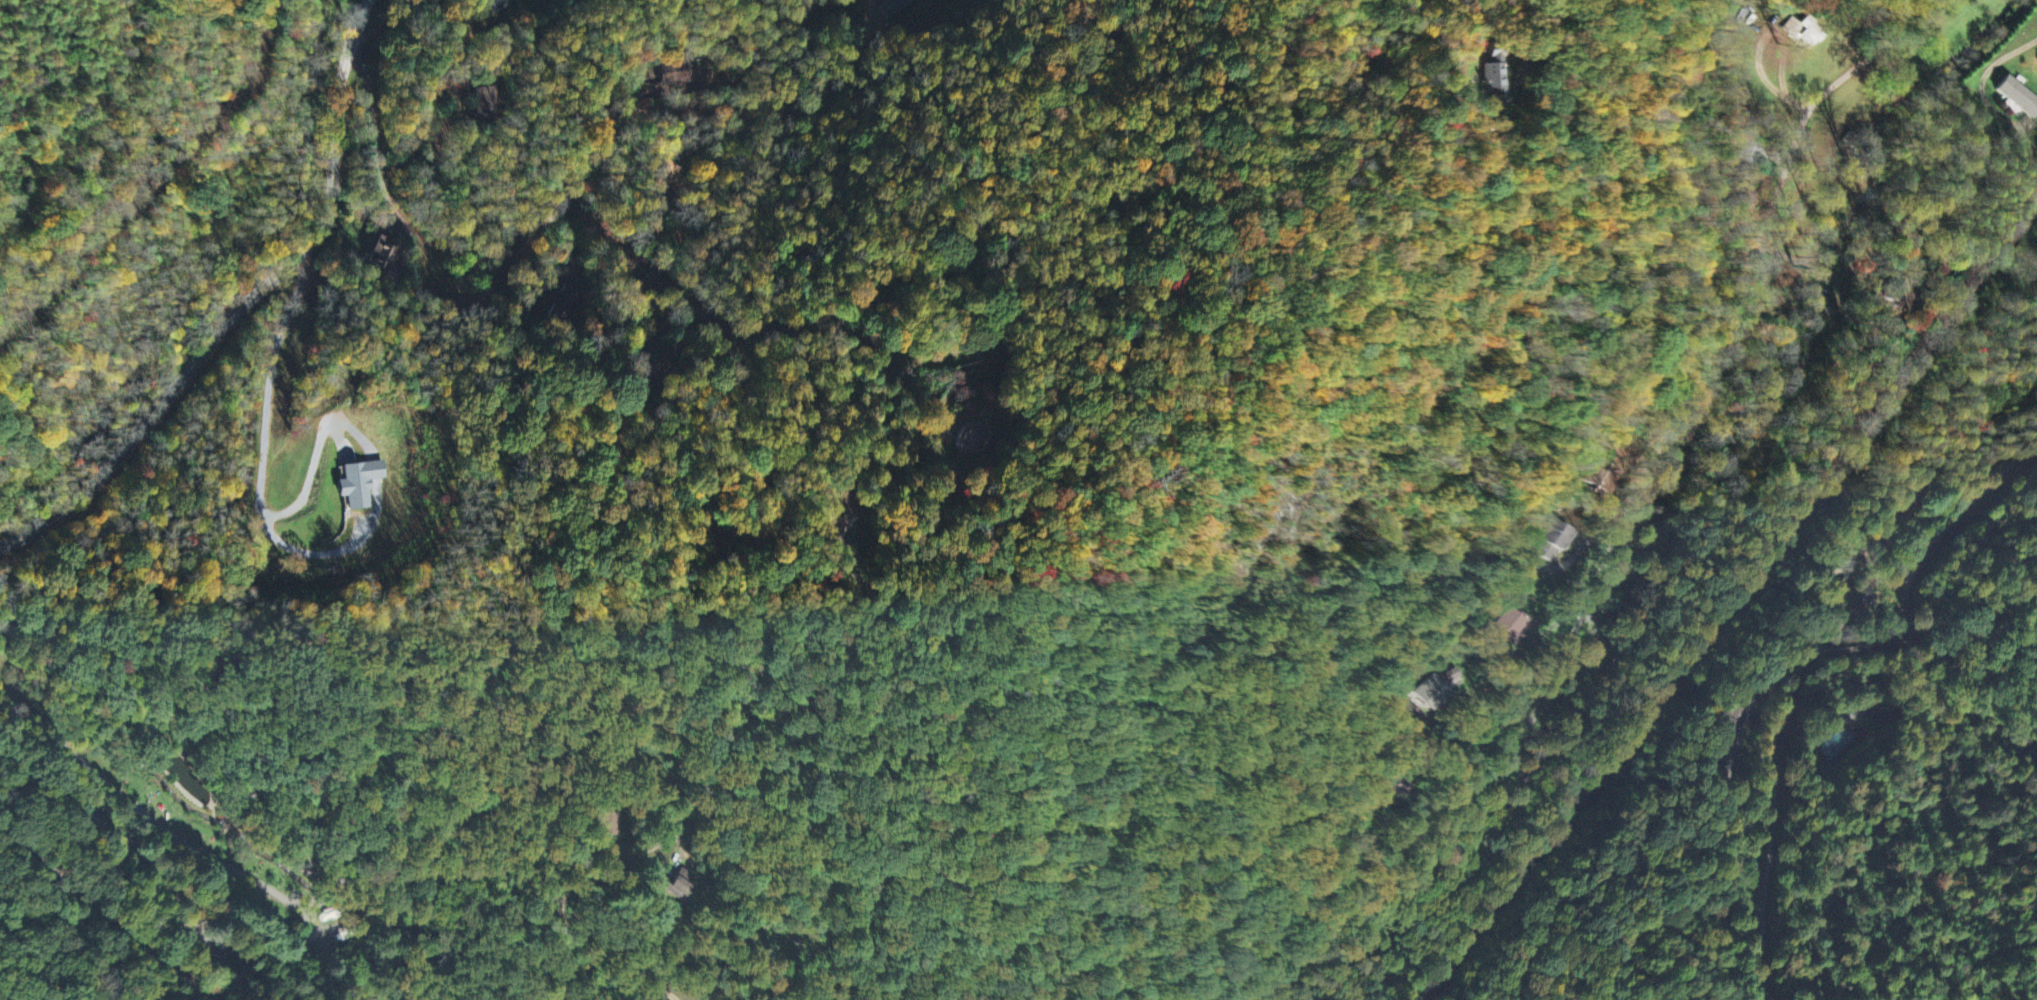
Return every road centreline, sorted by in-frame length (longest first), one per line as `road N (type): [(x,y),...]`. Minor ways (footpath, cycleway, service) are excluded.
road 1 (residential): [(354,44),(377,126),(383,188),(412,225),(421,289),(440,300),(508,288),(596,141),(622,114),(723,111),(740,127),(708,164),(678,252),(588,386),(582,429),(605,457),(634,450),(740,335),(745,364),(717,450),(724,472),(750,482),(777,473),(844,311),(870,287),(848,371),(850,491),(861,508),(879,495),(904,376),(950,351),(992,357),(981,383),(954,395),(938,418),(944,432)]
road 2 (residential): [(1245,999),(1387,901),(1543,701),(1676,415),(1727,335),(1811,108),(1940,0)]
road 3 (residential): [(0,549),(54,521),(328,219)]
road 4 (residential): [(2036,436),(1920,558),(1892,636),(1810,659),(1783,698),(1773,747)]
road 5 (residential): [(665,840),(582,881),(565,894),(565,915),(580,940),(672,999)]
road 6 (residential): [(328,219),(343,85),(371,0)]

